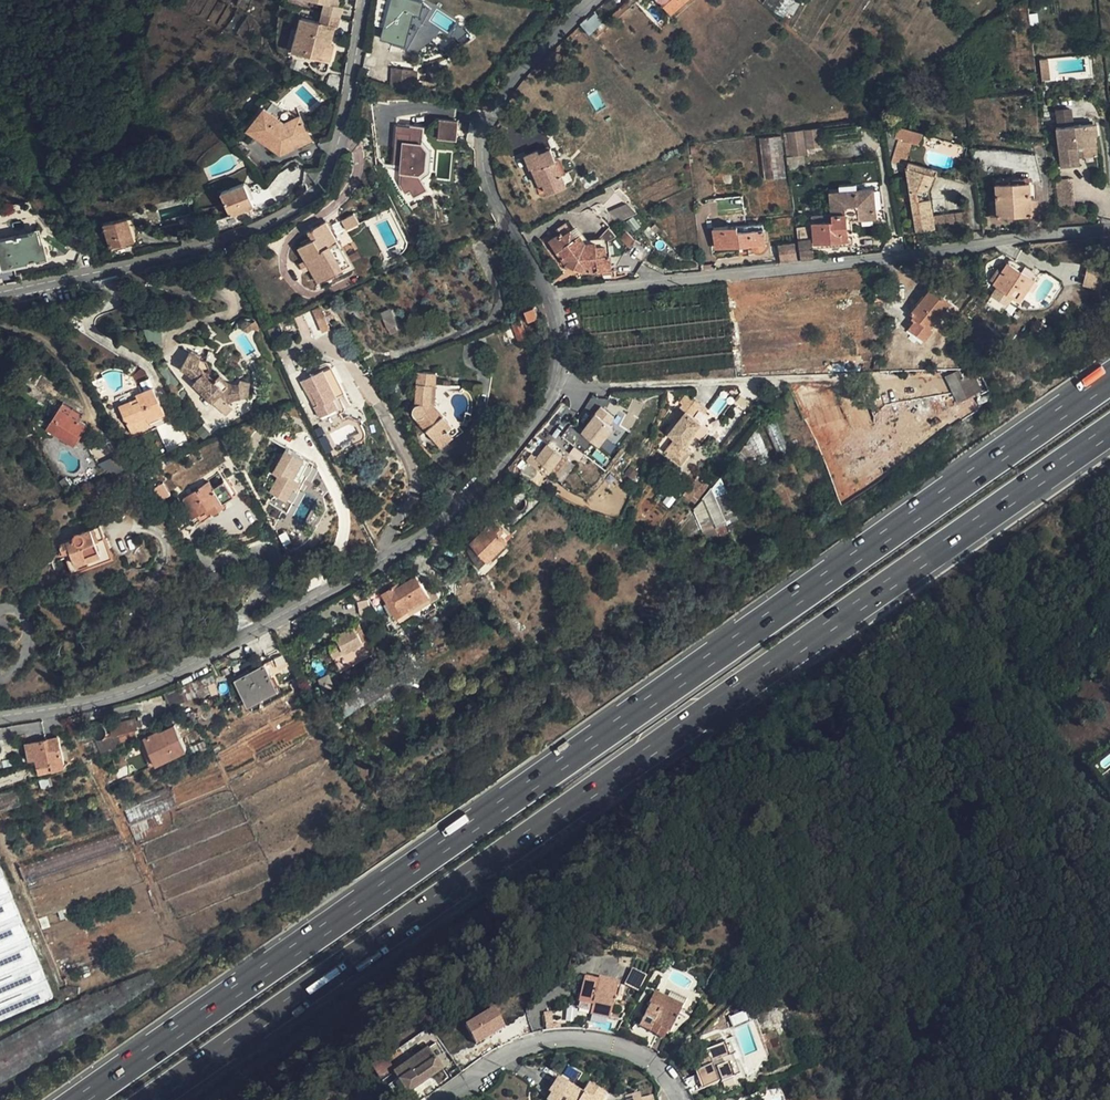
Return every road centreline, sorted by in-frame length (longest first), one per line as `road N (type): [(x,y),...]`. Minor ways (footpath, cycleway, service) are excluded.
road 1 (motorway): [(1109,381),(82,1099)]
road 2 (motorway): [(151,1099),(1109,430)]
road 3 (residential): [(0,717),(157,681),(429,530),(505,460),(558,389),(562,356),(549,293)]
road 4 (residential): [(549,293),(1109,229)]
road 5 (residential): [(0,291),(172,254),(271,221),(310,195),(331,163),(364,0)]
road 6 (residential): [(549,293),(489,187),(485,130),(500,93),(593,0)]
road 7 (track): [(558,389),(791,379),(892,384)]
road 8 (residential): [(443,1099),(525,1045),(567,1039),(604,1041),(658,1064),(678,1099)]

